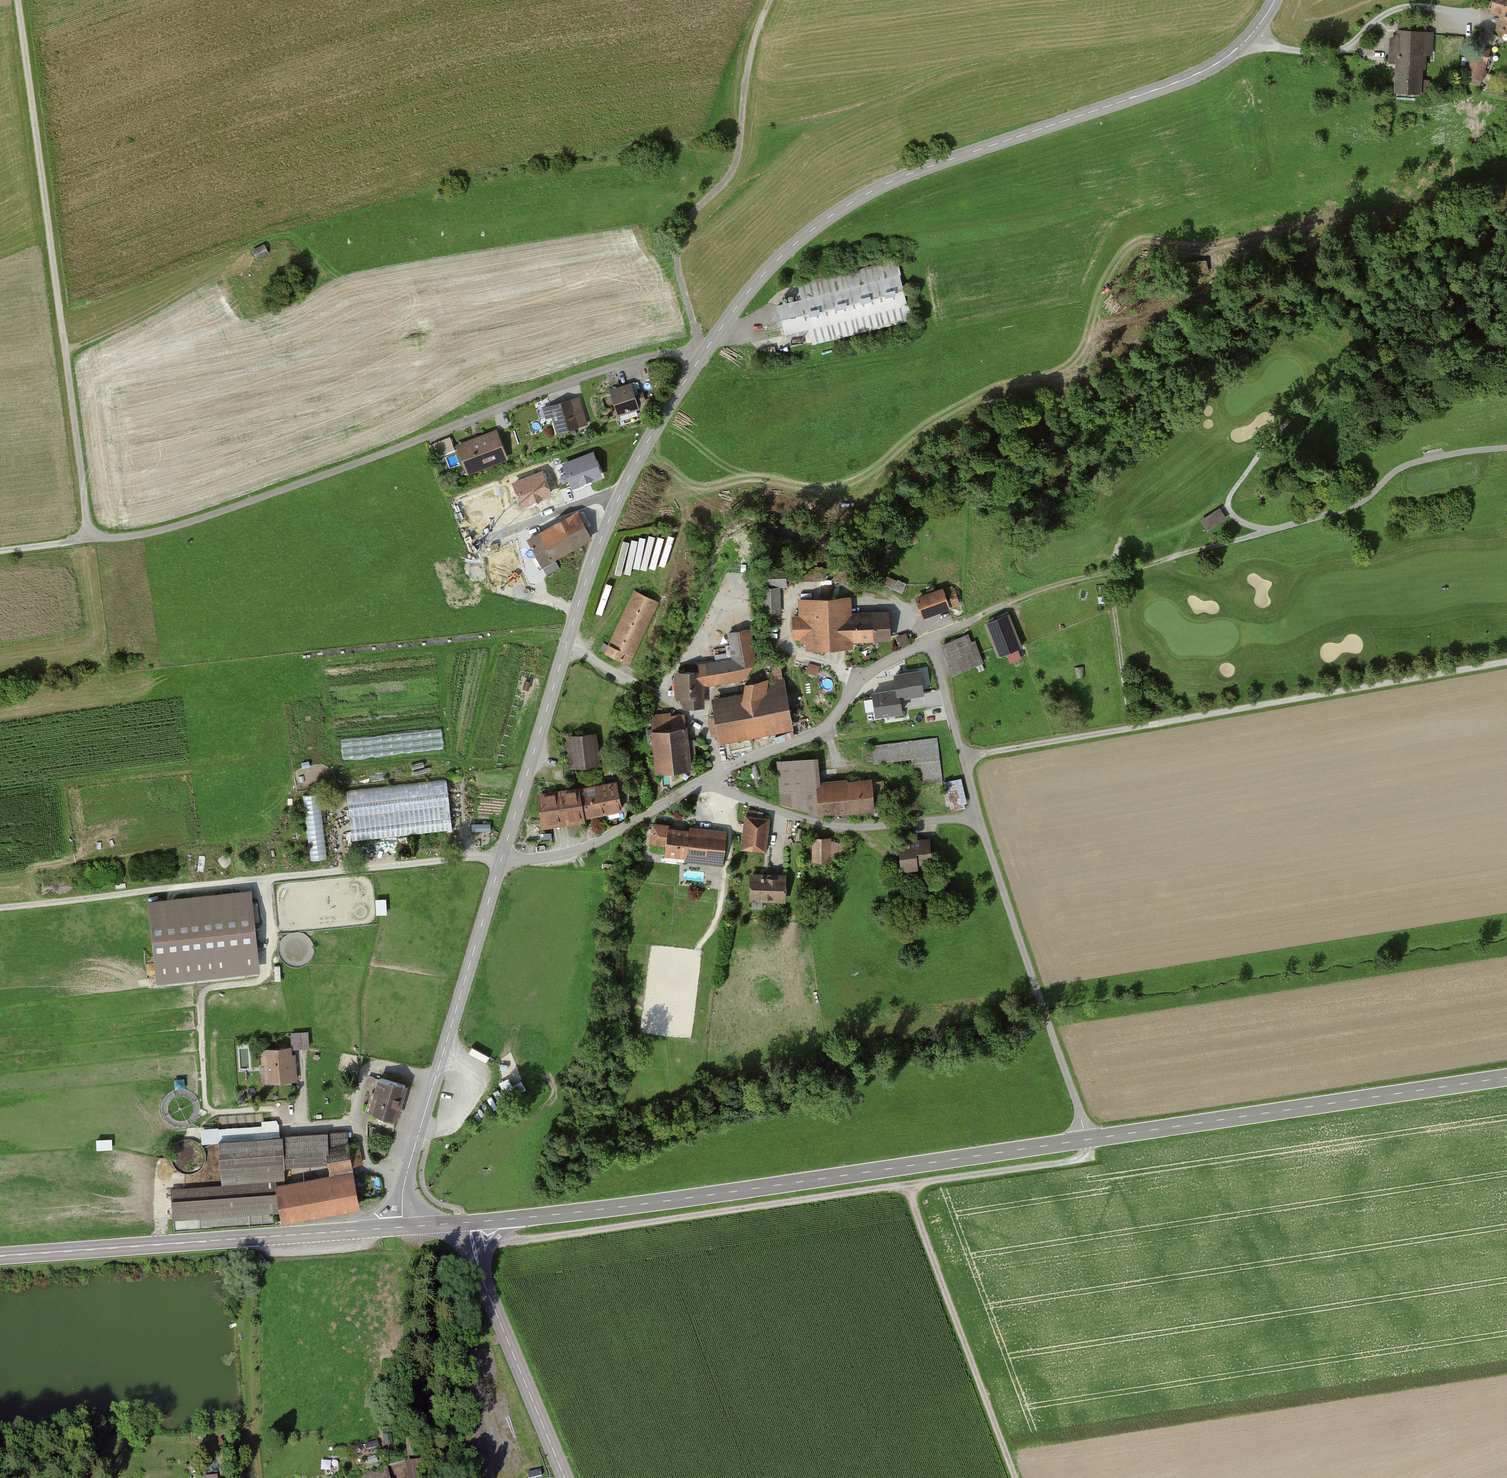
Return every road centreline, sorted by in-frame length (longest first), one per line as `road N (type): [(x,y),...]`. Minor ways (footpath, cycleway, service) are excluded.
road 1 (track): [(932,641),(978,817),(1089,1140),(1085,1159),(474,1247)]
road 2 (primary): [(468,1222),(712,1196),(1506,1079)]
road 3 (tertiary): [(702,356),(752,288),(853,202),(1213,69),(1245,44),(1275,0)]
road 4 (track): [(932,641),(1062,584),(1351,507),(1405,465),(1506,448)]
road 5 (track): [(1506,663),(966,757)]
road 6 (tertiary): [(502,859),(602,537),(702,356)]
road 7 (track): [(502,859),(0,910)]
road 8 (residential): [(502,859),(580,852),(770,749),(816,733),(869,670),(932,641)]
road 9 (track): [(566,648),(697,719),(711,735),(717,776),(775,809),(851,827),(978,817)]
road 10 (track): [(429,436),(198,522),(0,552)]
road 11 (primary): [(0,1256),(403,1227)]
road 12 (tertiary): [(403,1227),(404,1186),(502,859)]
road 13 (track): [(772,0),(750,66),(738,163),(692,219),(679,249),(702,356)]
road 14 (track): [(66,353),(19,0)]
road 15 (track): [(928,1182),(916,1211),(1014,1477)]
road 16 (residential): [(702,356),(645,359),(429,436)]
road 17 (tertiary): [(566,1477),(468,1222)]
road 18 (track): [(66,353),(146,317),(243,255)]
road 19 (track): [(1120,541),(1110,594),(1128,706),(1146,726)]
road 20 (track): [(89,539),(66,353)]
road 21 (track): [(1278,434),(1229,500),(1236,518),(1269,531)]
road 22 (track): [(479,1355),(487,1477)]

